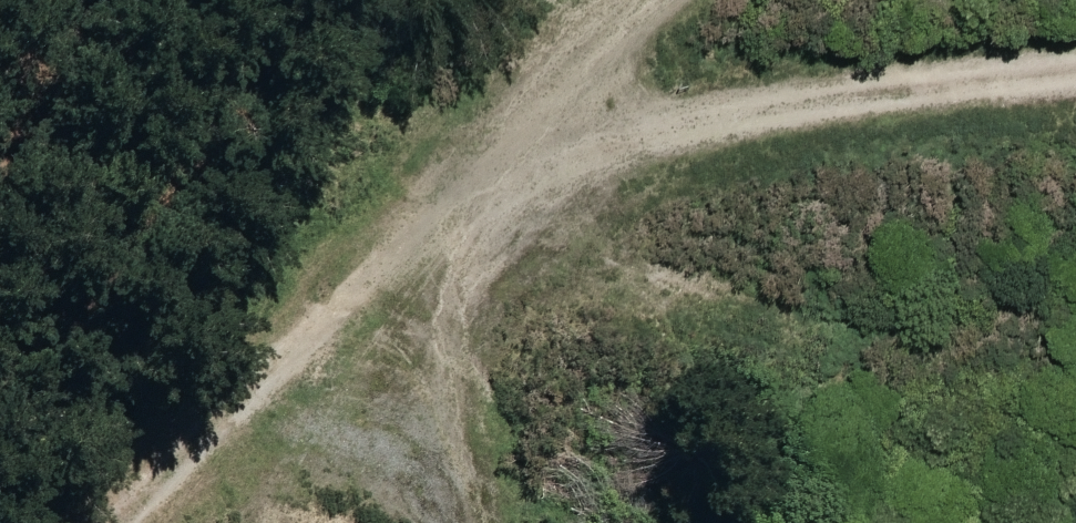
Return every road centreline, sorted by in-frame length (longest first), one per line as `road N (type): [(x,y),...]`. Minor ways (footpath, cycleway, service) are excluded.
road 1 (track): [(661,83),(342,356),(192,522)]
road 2 (track): [(1075,110),(932,138),(773,151),(661,83)]
road 3 (track): [(342,356),(440,522)]
road 4 (track): [(760,0),(661,83)]

